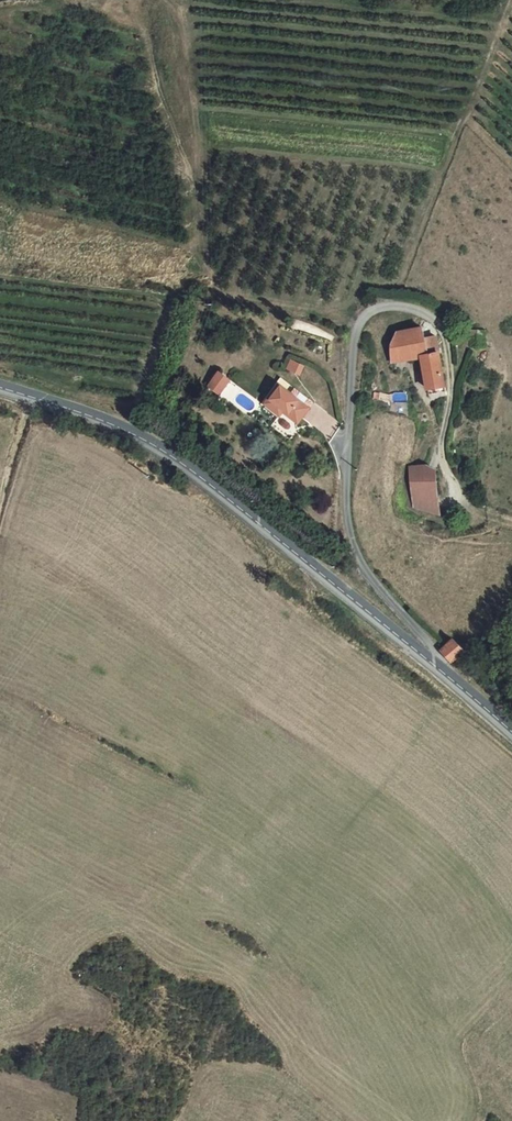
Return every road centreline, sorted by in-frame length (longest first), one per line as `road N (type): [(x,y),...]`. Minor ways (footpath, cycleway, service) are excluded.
road 1 (secondary): [(465,688),(186,465),(121,427),(0,390)]
road 2 (unclassified): [(465,688),(364,570),(351,530),(347,462),(362,315),(388,308),(443,331)]
road 3 (track): [(443,331),(453,380),(441,445),(457,505)]

